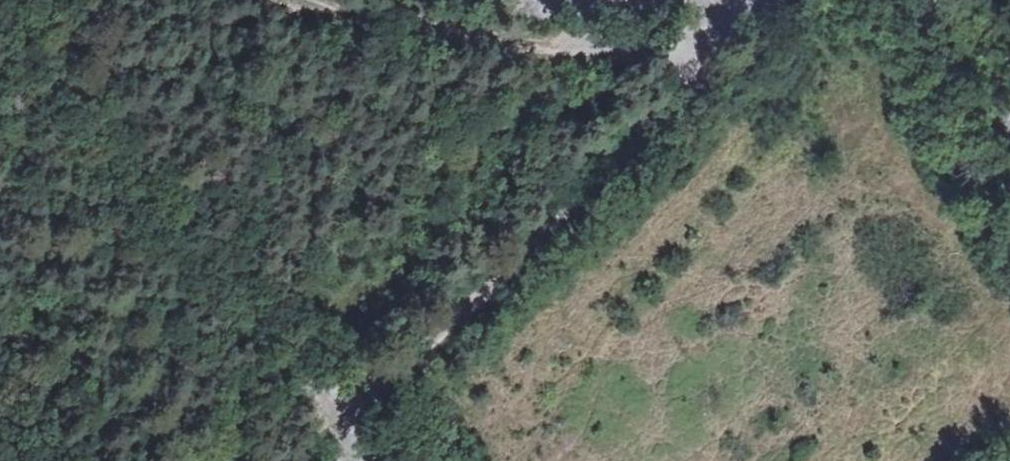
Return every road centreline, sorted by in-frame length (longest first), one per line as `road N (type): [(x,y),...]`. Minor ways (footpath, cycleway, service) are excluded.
road 1 (track): [(703,55),(503,273),(446,323),(330,399)]
road 2 (track): [(304,0),(588,49),(703,55),(708,41),(690,0)]

